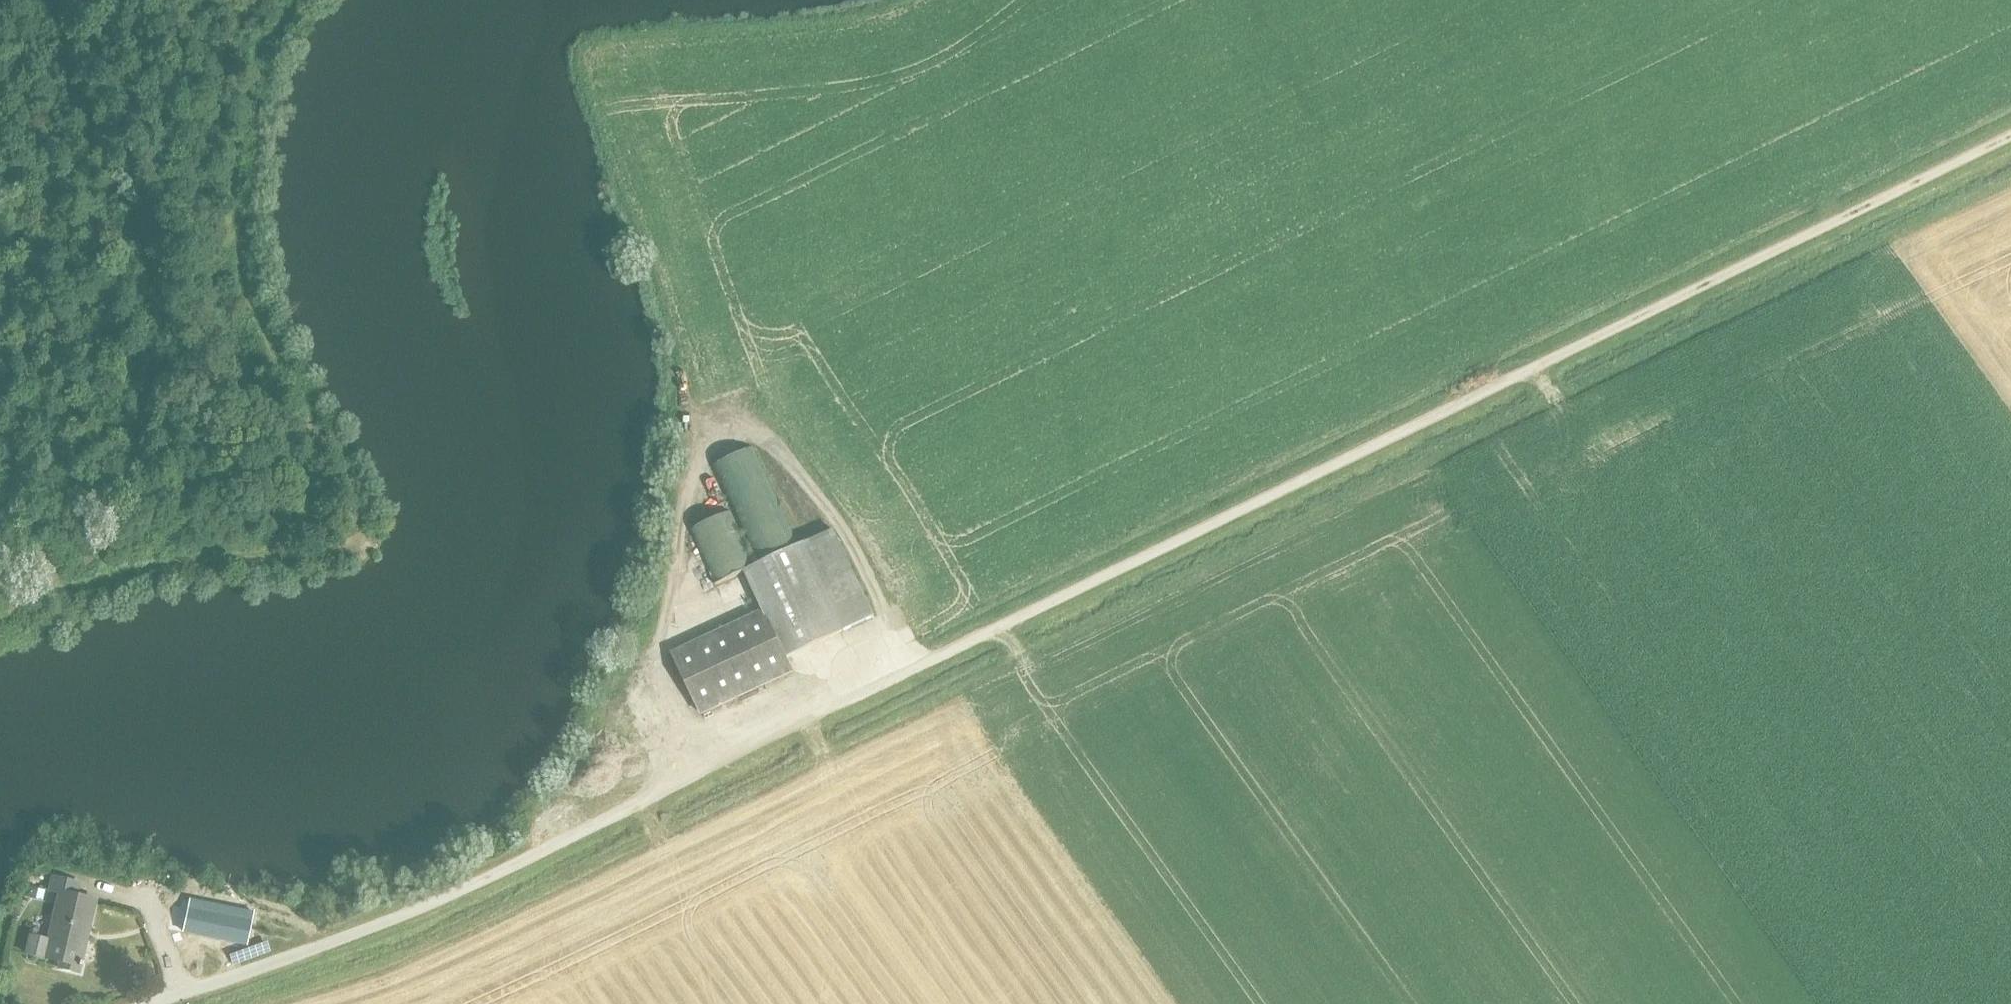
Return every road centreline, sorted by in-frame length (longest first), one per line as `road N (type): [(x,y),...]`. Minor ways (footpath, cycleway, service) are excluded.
road 1 (unclassified): [(155,1003),(440,901),(620,818),(2010,141)]

